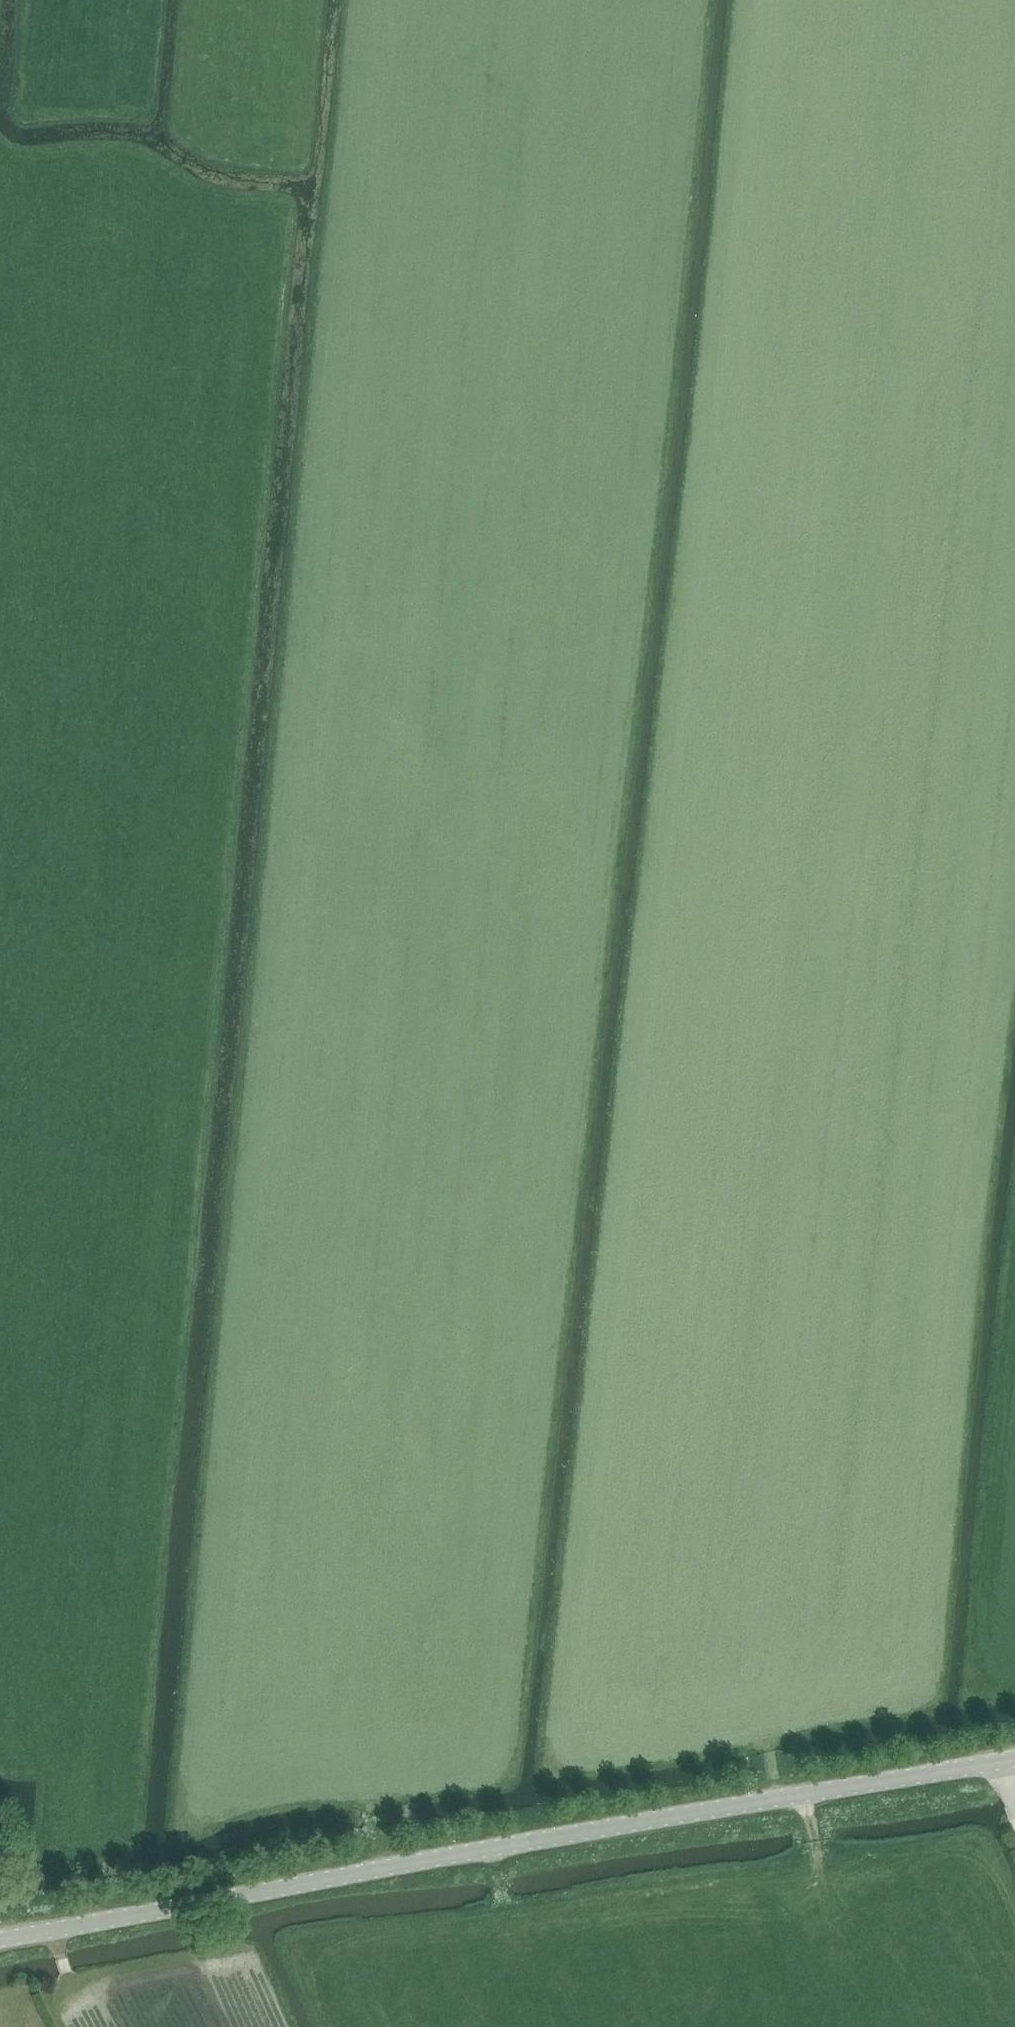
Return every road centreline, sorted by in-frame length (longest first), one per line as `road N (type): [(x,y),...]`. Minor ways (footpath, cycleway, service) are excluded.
road 1 (unclassified): [(0,1940),(1014,1765)]
road 2 (track): [(384,1659),(380,1815),(389,1874)]
road 3 (track): [(83,1786),(94,1919)]

